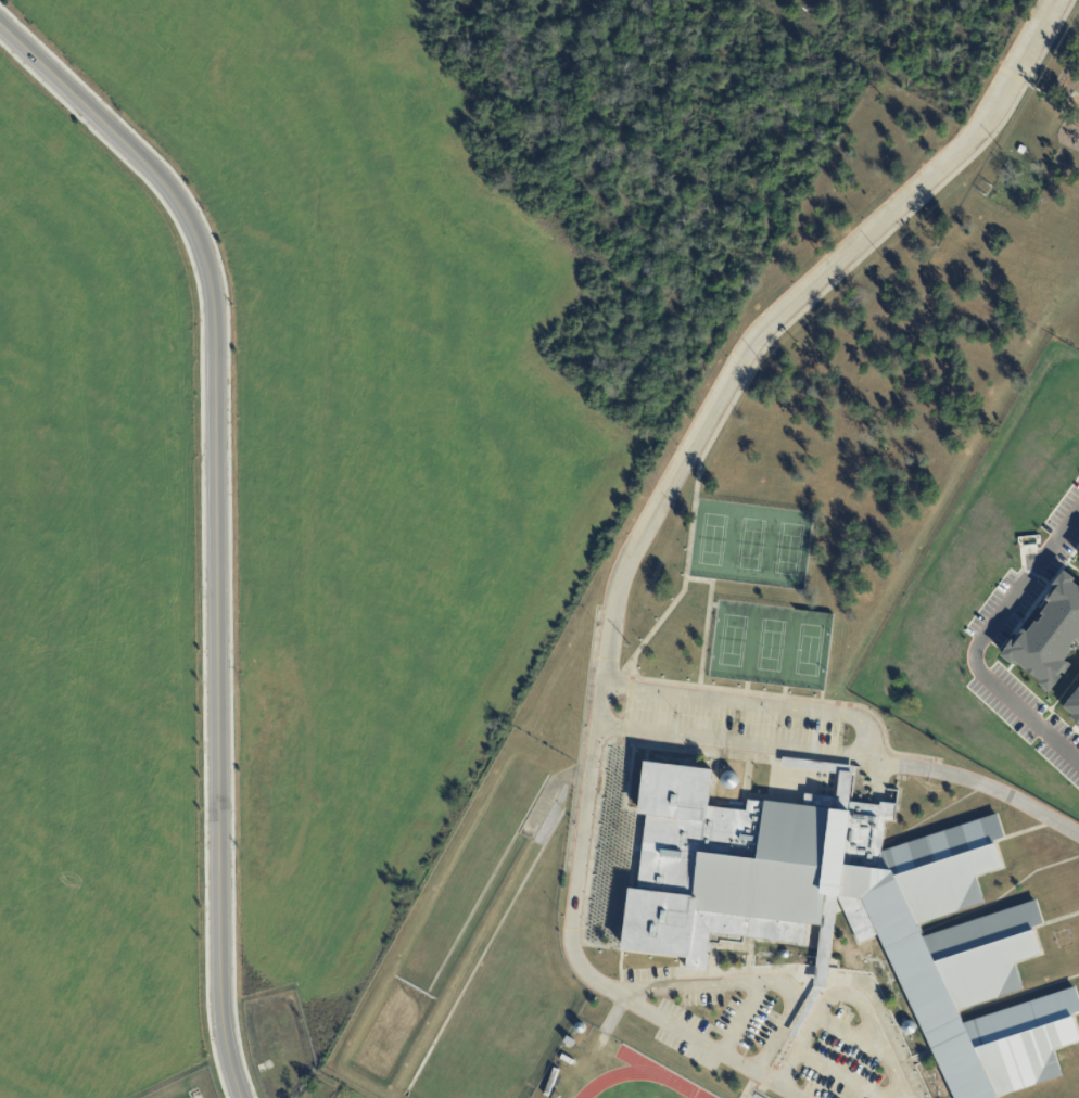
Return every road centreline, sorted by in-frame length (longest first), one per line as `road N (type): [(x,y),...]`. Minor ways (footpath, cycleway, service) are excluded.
road 1 (tertiary): [(241,1097),(219,995),(207,269),(196,237),(152,170),(0,26)]

